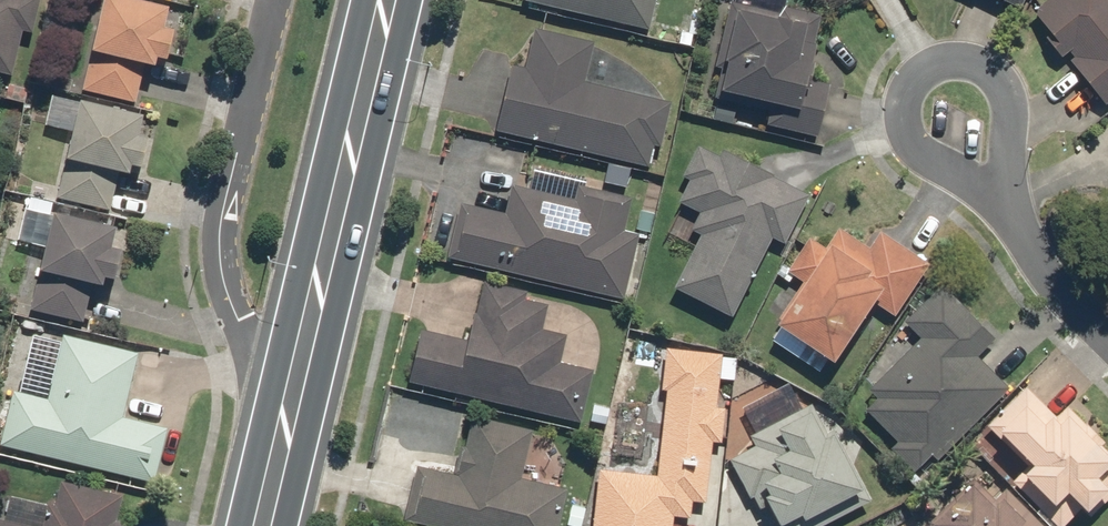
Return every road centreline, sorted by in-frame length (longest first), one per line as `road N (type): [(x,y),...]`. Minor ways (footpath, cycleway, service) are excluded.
road 1 (residential): [(296,394),(225,286),(219,232),(270,0)]
road 2 (secondary): [(394,0),(296,394)]
road 3 (residential): [(1003,200),(928,159),(905,131),(903,102),(915,73),(948,62),(980,66),(1008,107)]
road 4 (residential): [(1003,200),(1059,294),(1107,341)]
road 5 (secondary): [(296,394),(265,525)]

